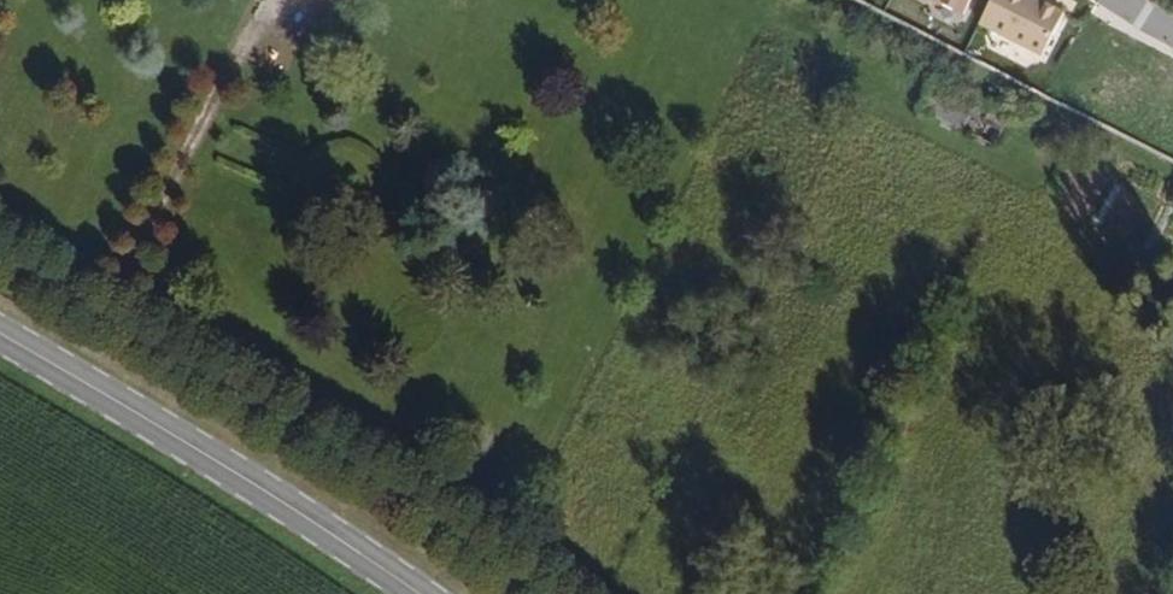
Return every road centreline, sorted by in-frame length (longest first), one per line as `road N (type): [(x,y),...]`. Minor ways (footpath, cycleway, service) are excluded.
road 1 (tertiary): [(415,593),(319,521),(0,332)]

